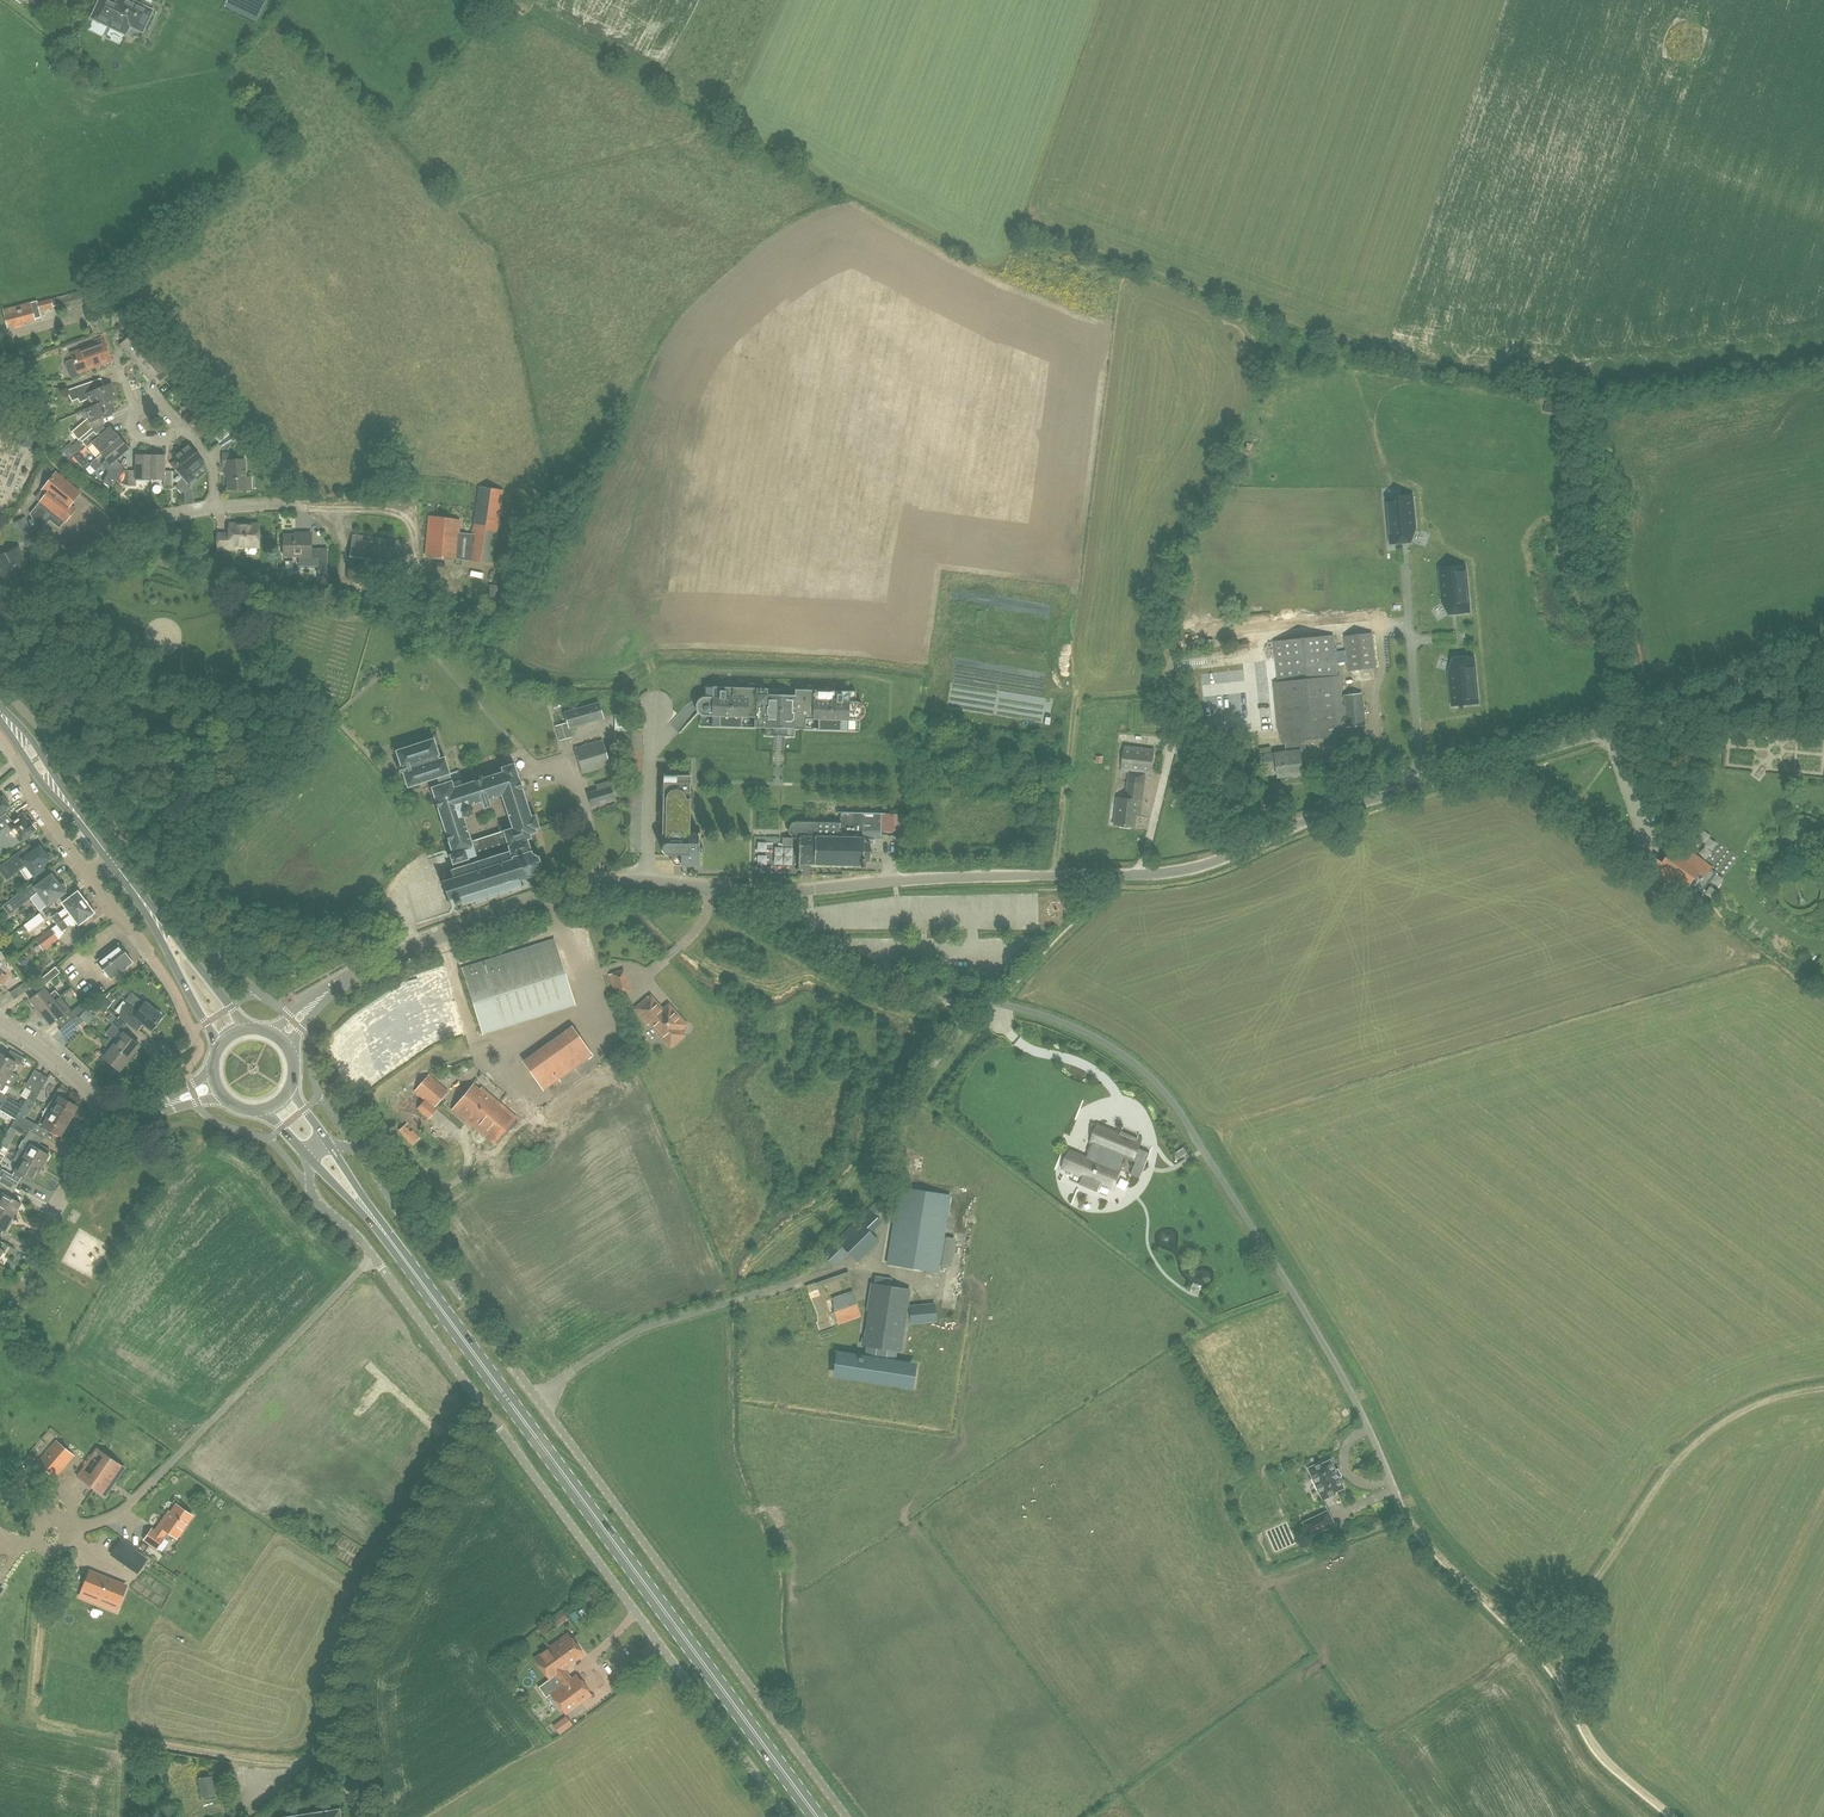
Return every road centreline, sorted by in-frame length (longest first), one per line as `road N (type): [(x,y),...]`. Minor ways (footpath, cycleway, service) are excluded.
road 1 (tertiary): [(736,892),(1199,867),(1324,811),(1536,754),(1823,653)]
road 2 (unclassified): [(1398,1495),(1357,1398),(1149,1075),(1092,1033),(1051,1015),(880,977),(736,892)]
road 3 (primary): [(816,1816),(399,1252)]
road 4 (unclassified): [(846,1816),(535,1400)]
road 5 (unclassified): [(787,1816),(489,1414)]
road 6 (track): [(310,1758),(261,1761),(44,1724),(32,1707),(47,1557)]
road 7 (unclassified): [(359,1816),(345,1698),(350,1666),(489,1414)]
road 8 (track): [(1677,1816),(1595,1743),(1541,1652),(1432,1545),(1398,1495)]
road 9 (track): [(1559,1688),(1585,1593),(1654,1491),(1733,1419),(1772,1399),(1823,1386)]
road 10 (tertiary): [(645,881),(550,894),(410,946),(365,967),(293,1021)]
road 11 (unclassified): [(535,1400),(370,1160),(330,1146)]
road 12 (unclassified): [(489,1414),(355,1234),(318,1204),(312,1162)]
road 13 (unclassified): [(535,1400),(635,1331),(814,1276)]
road 14 (residential): [(0,614),(98,542),(217,508)]
road 15 (residential): [(645,881),(646,697)]
road 16 (residential): [(17,1253),(26,1252),(50,1217),(74,1148),(104,1105)]
road 17 (primary): [(150,912),(217,1051)]
road 18 (primary): [(246,1031),(150,912)]
road 19 (primary): [(88,830),(28,735),(0,706)]
road 20 (residential): [(22,752),(20,767),(35,802),(91,878)]
road 21 (tertiary): [(104,1105),(0,1024)]
road 22 (primary): [(399,1252),(330,1146)]
road 23 (primary): [(312,1162),(399,1252)]

